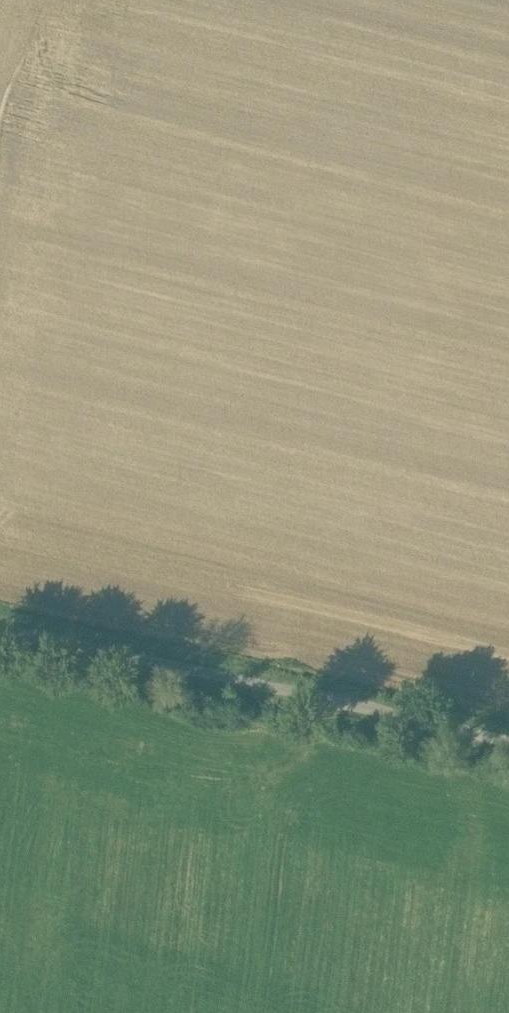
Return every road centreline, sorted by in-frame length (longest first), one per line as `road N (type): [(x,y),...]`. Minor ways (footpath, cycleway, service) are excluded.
road 1 (unclassified): [(0,627),(508,738)]

